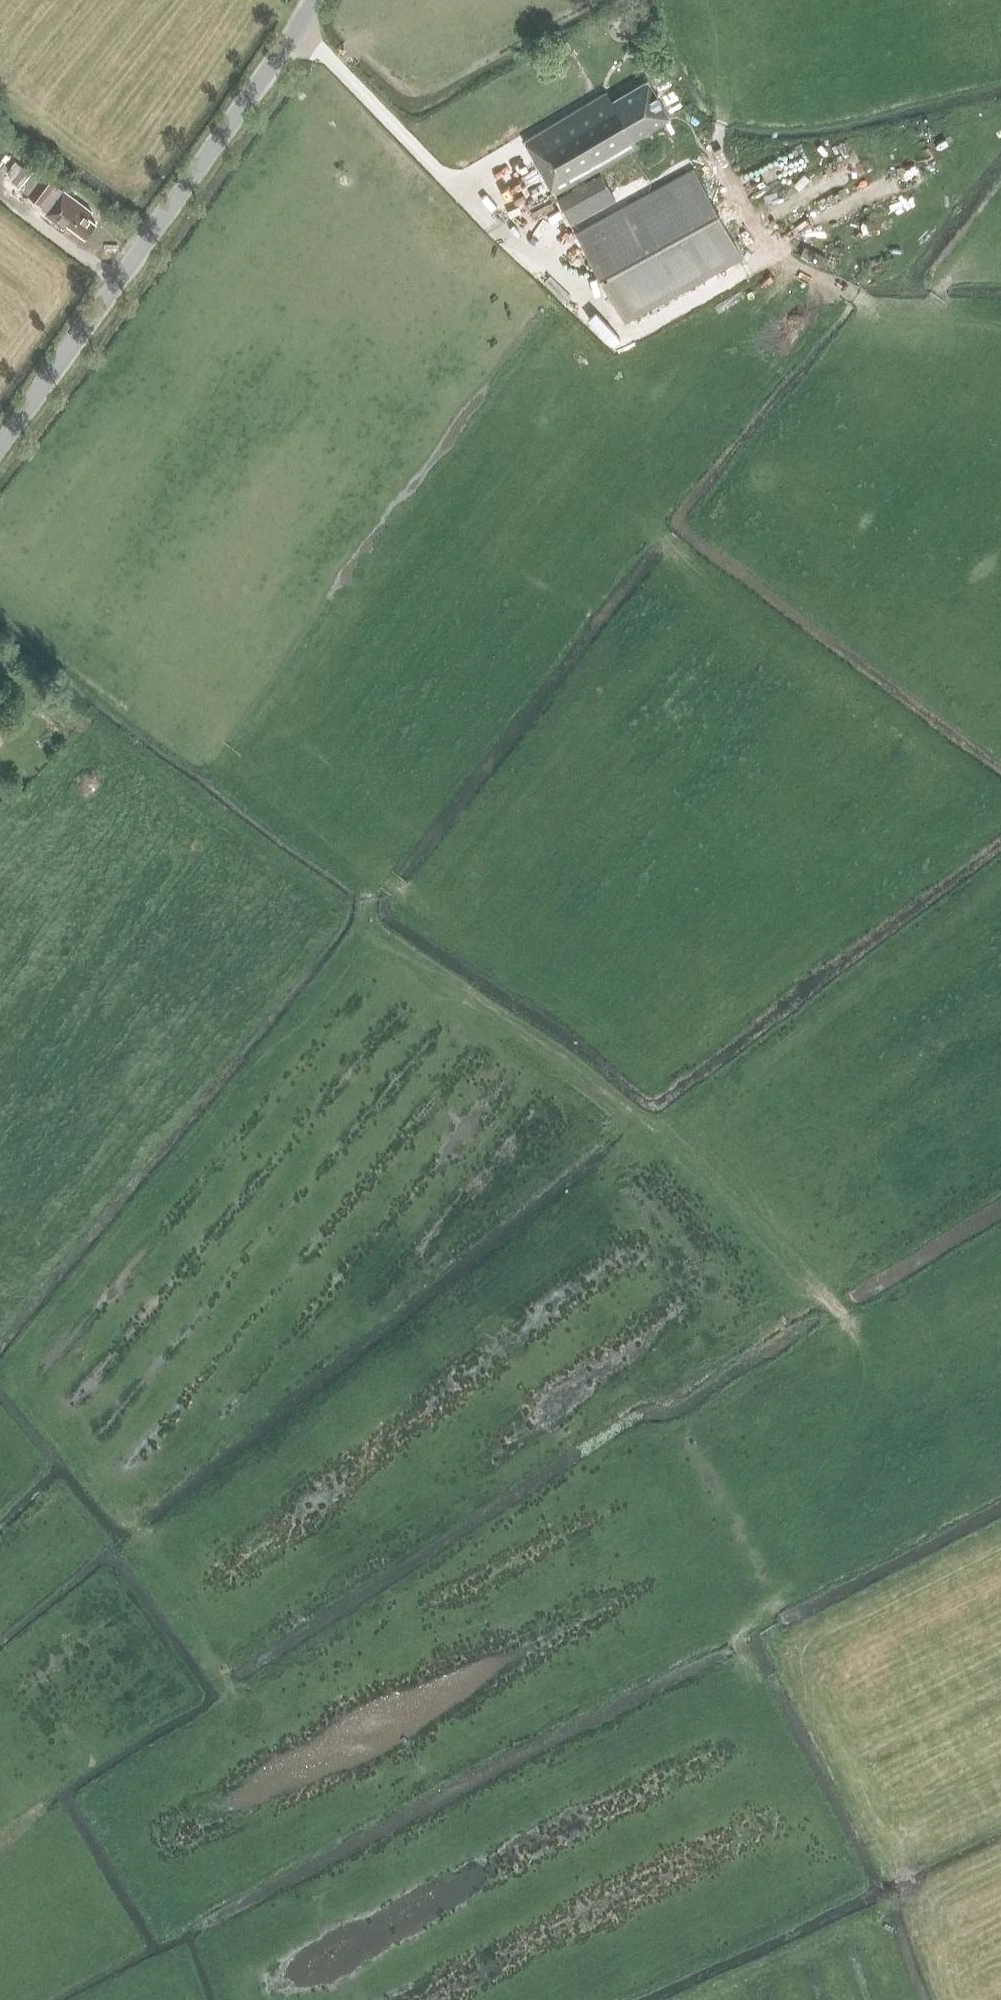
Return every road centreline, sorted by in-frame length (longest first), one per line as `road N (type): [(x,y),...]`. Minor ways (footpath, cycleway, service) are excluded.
road 1 (tertiary): [(0,443),(312,0)]

